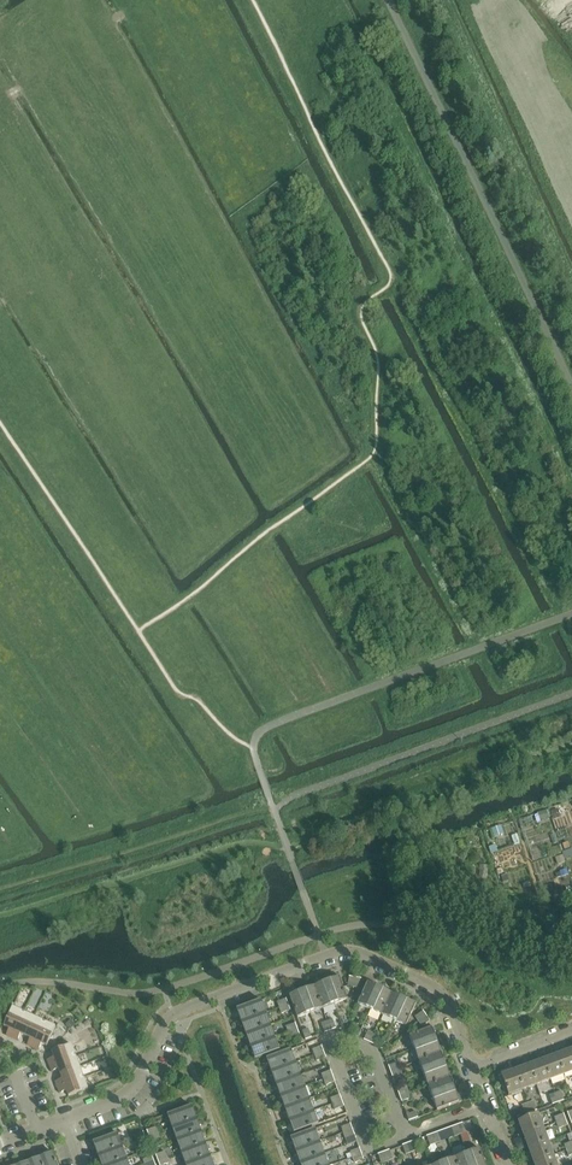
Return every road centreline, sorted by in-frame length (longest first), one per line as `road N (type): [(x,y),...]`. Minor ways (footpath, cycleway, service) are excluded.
road 1 (residential): [(64,1121),(128,1093),(167,1021),(185,1008),(354,949),(442,991),(472,1068)]
road 2 (track): [(0,889),(275,812)]

